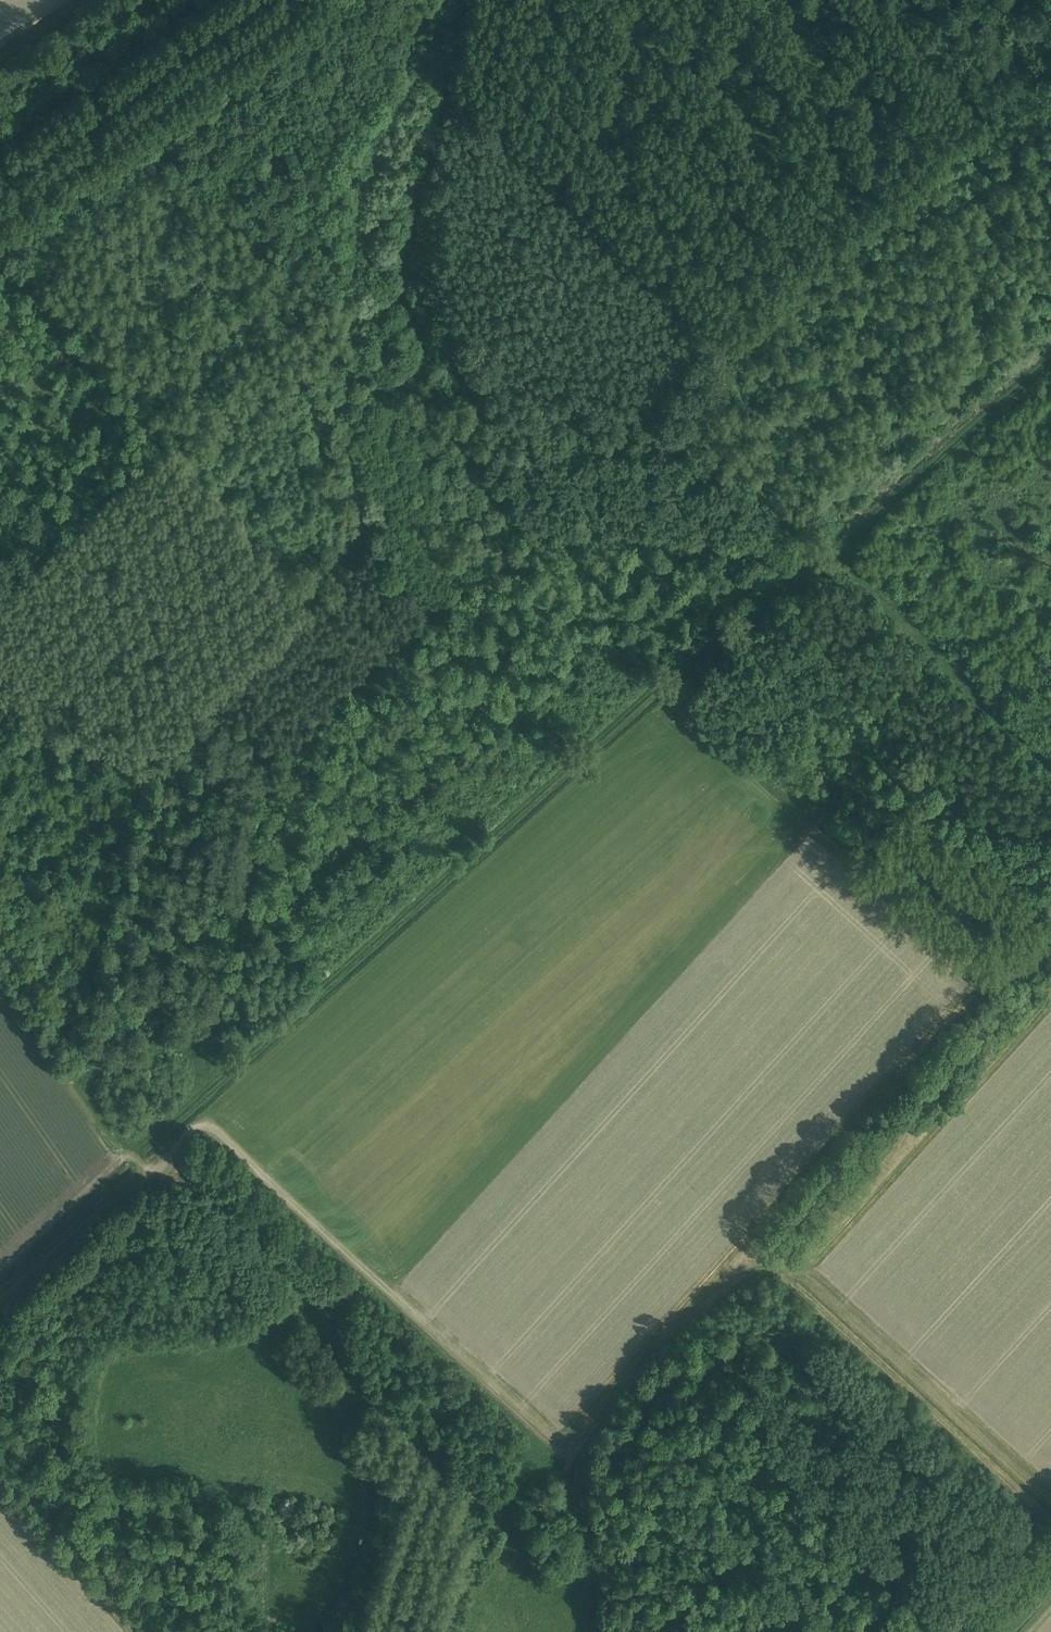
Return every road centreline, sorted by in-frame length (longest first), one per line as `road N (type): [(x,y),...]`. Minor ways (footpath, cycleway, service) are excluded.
road 1 (track): [(929,1631),(1050,1544)]

